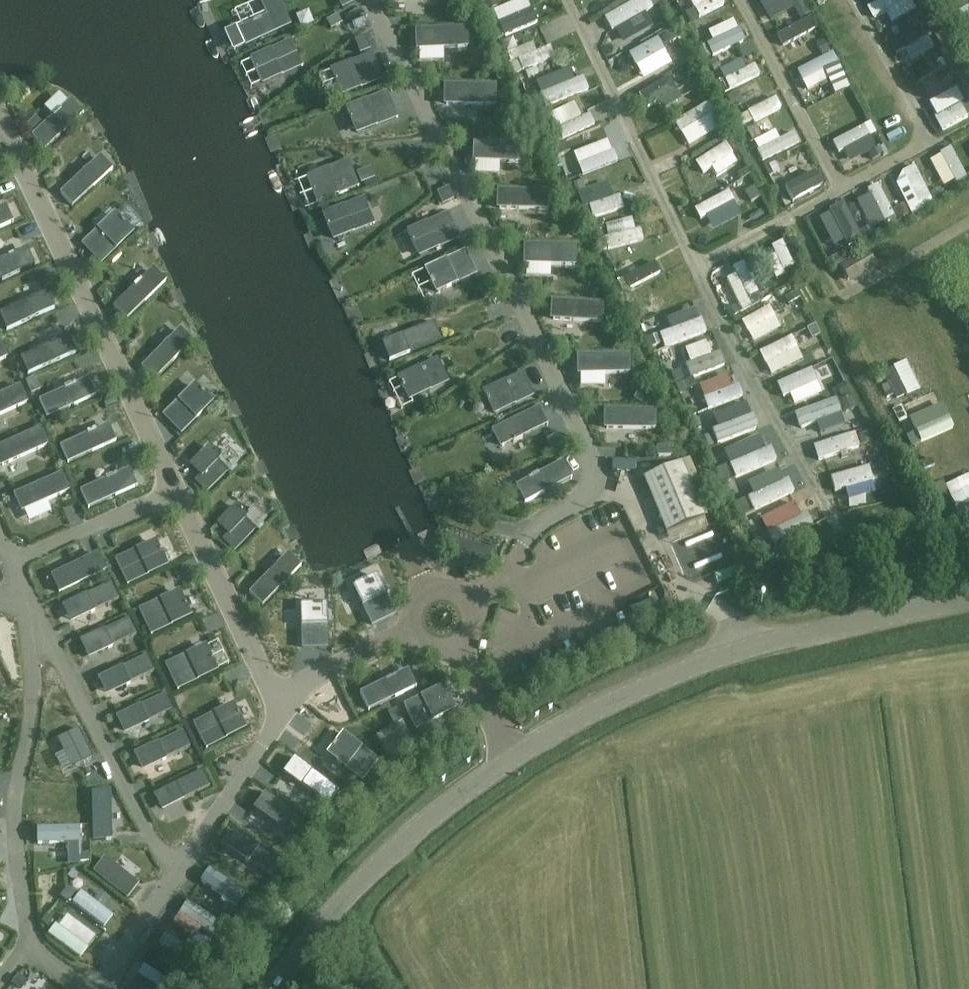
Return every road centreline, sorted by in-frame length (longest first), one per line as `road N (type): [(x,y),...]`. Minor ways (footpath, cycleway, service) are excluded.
road 1 (unclassified): [(279,988),(351,891),(418,828),(546,734),(646,680),(731,649),(968,598)]

